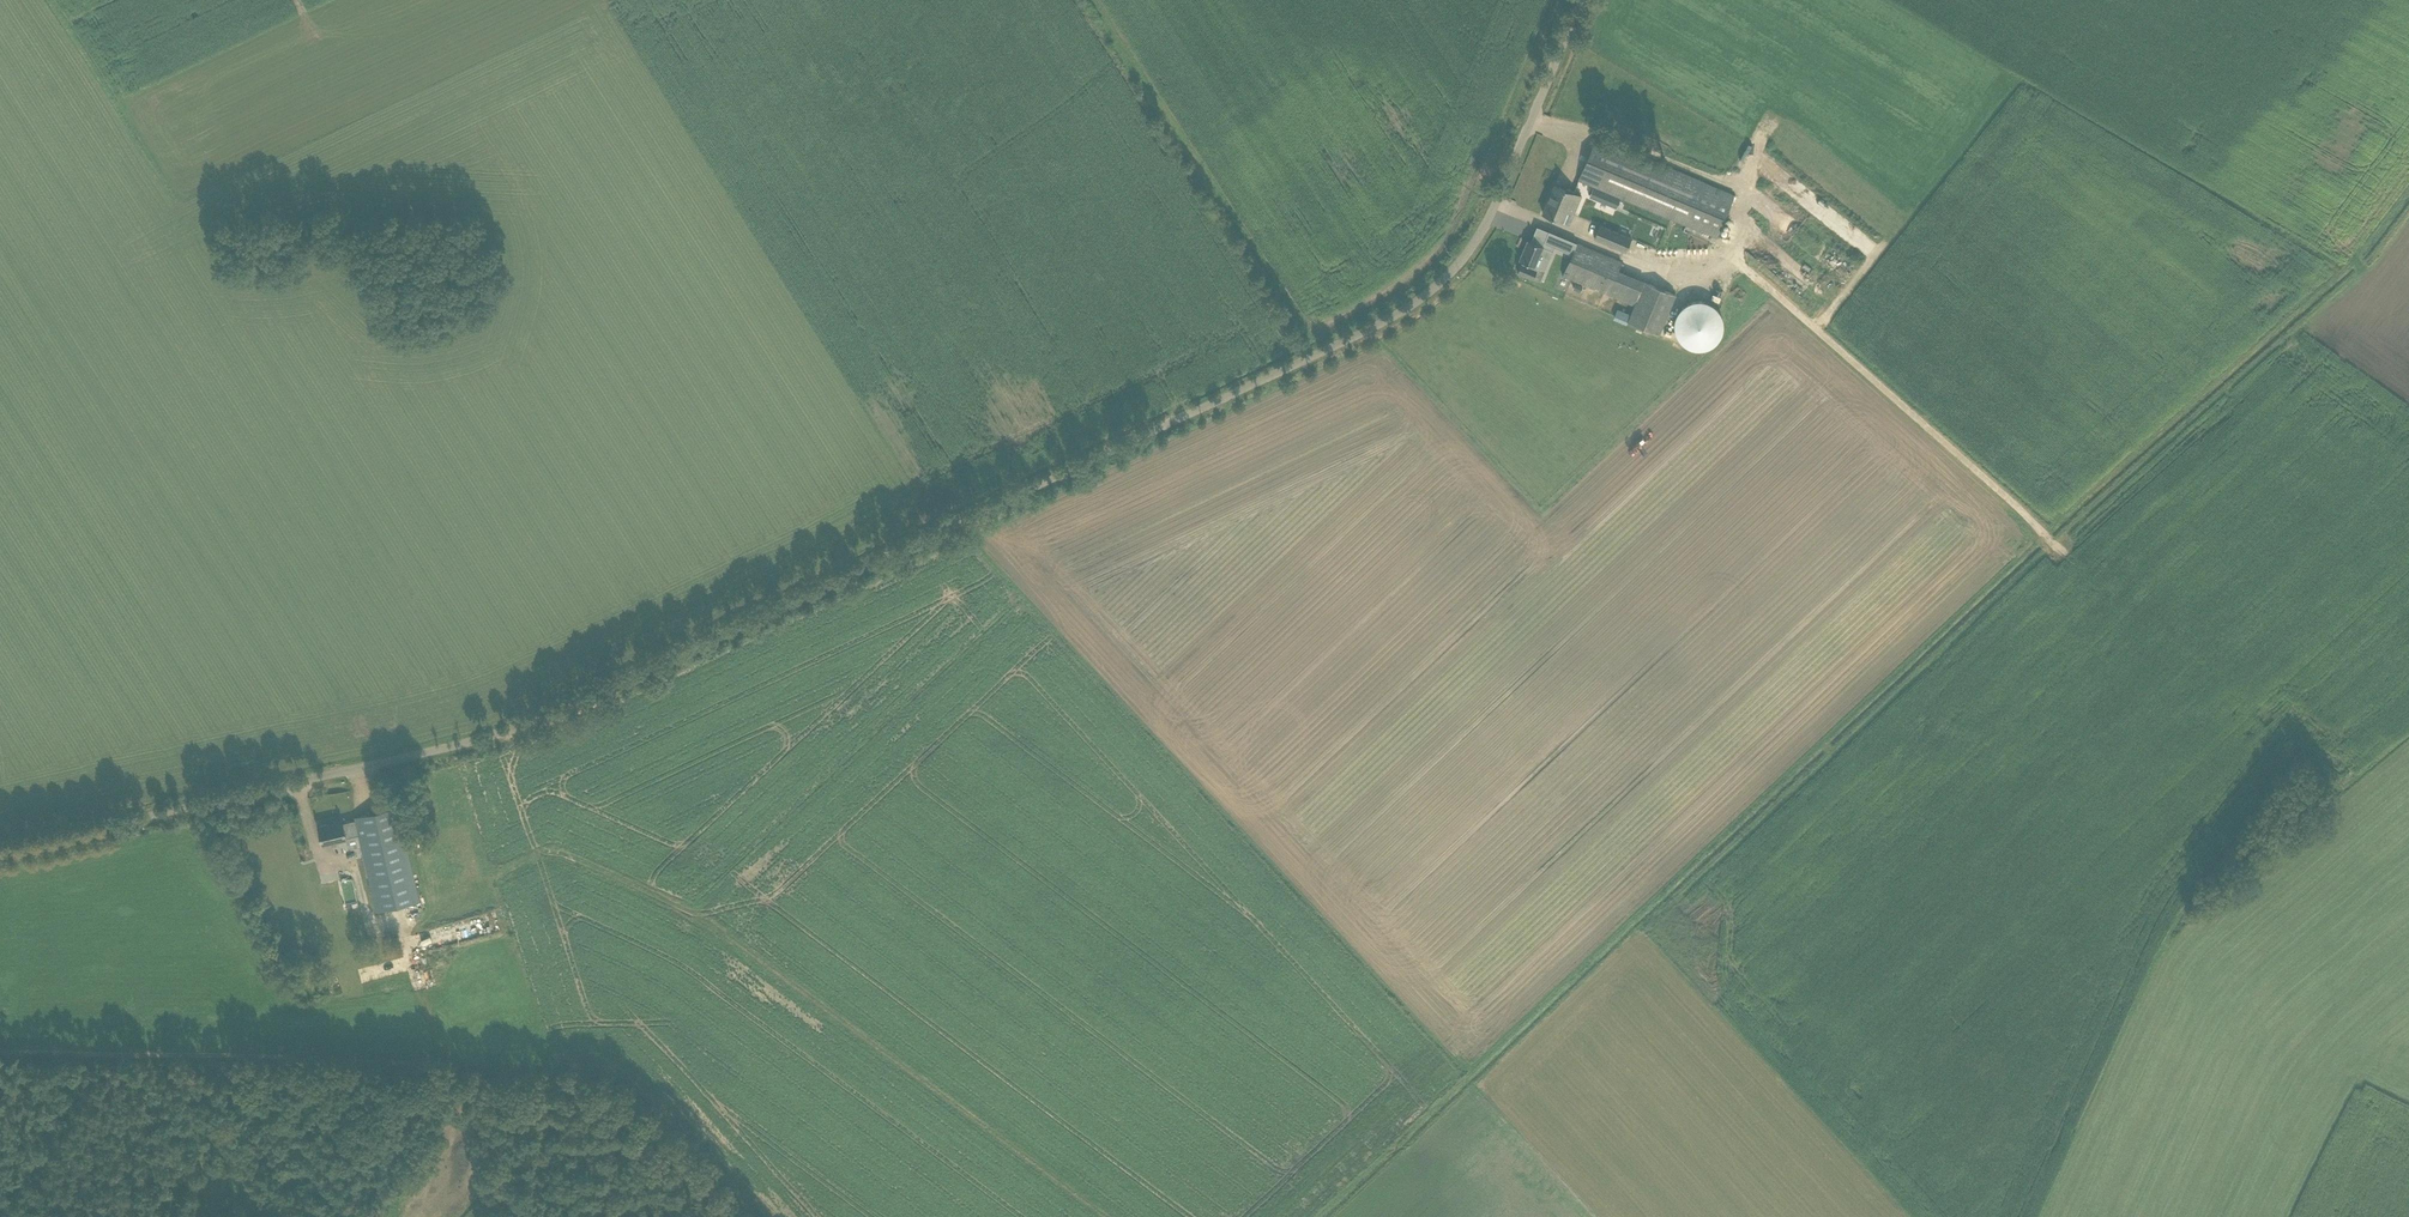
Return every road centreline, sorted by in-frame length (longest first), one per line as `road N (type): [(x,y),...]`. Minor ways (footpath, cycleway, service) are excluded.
road 1 (unclassified): [(0,849),(494,738),(1395,310),(1450,265),(1485,212),(1574,0)]
road 2 (track): [(0,1051),(432,1062),(477,1098)]
road 3 (track): [(477,1098),(641,1114),(738,1216)]

